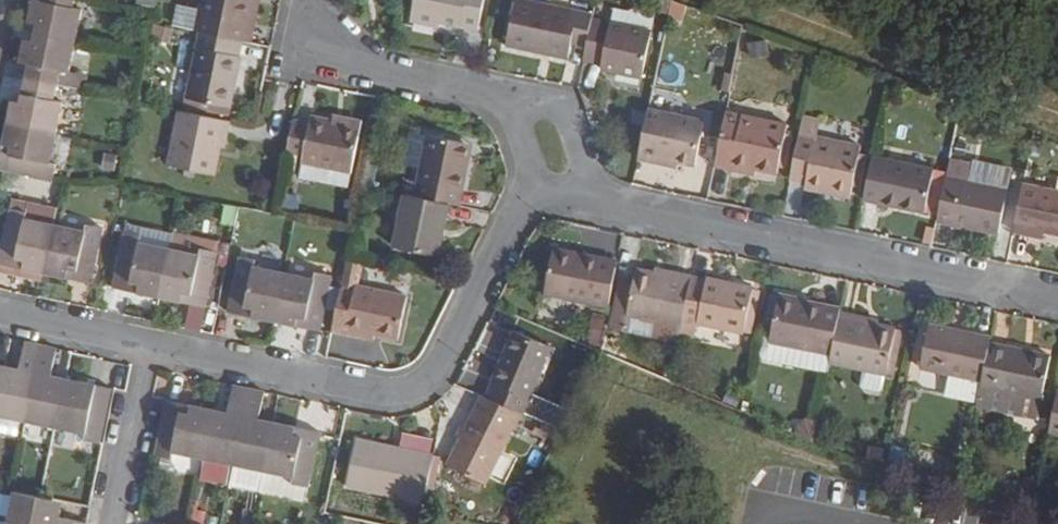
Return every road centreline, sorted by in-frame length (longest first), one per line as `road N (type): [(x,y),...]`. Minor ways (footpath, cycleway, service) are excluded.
road 1 (residential): [(0,319),(380,399),(413,397),(438,375),(530,191)]
road 2 (residential): [(594,203),(1057,295)]
road 3 (residential): [(318,42),(356,74),(499,101)]
road 4 (residential): [(499,101),(563,112),(594,203)]

